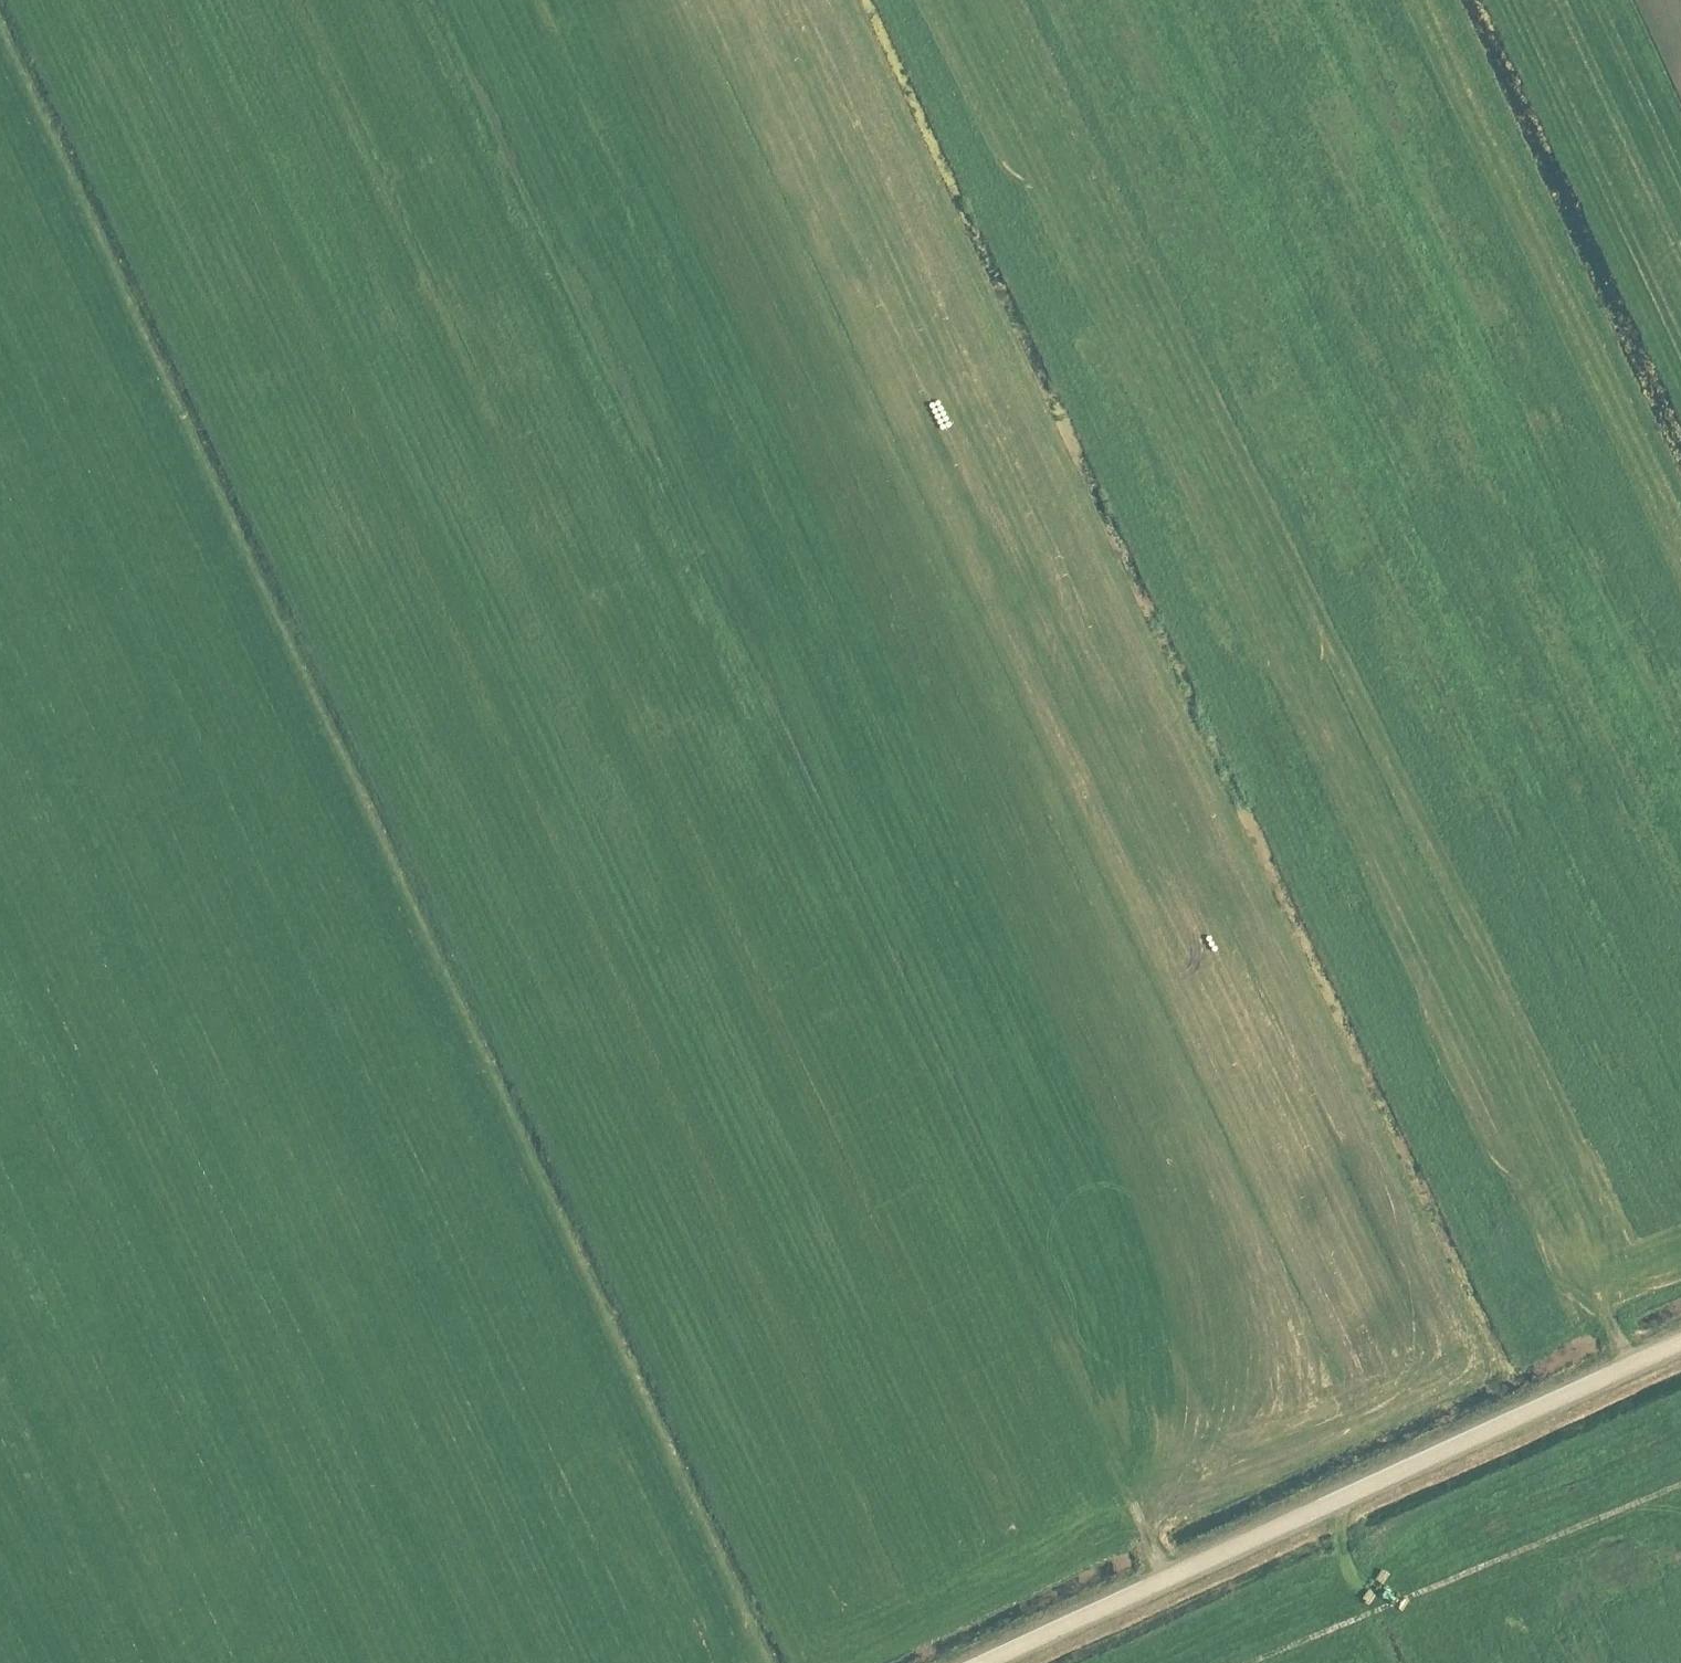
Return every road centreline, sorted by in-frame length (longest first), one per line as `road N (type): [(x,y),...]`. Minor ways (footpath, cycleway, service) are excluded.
road 1 (unclassified): [(981,1662),(1680,1339)]

